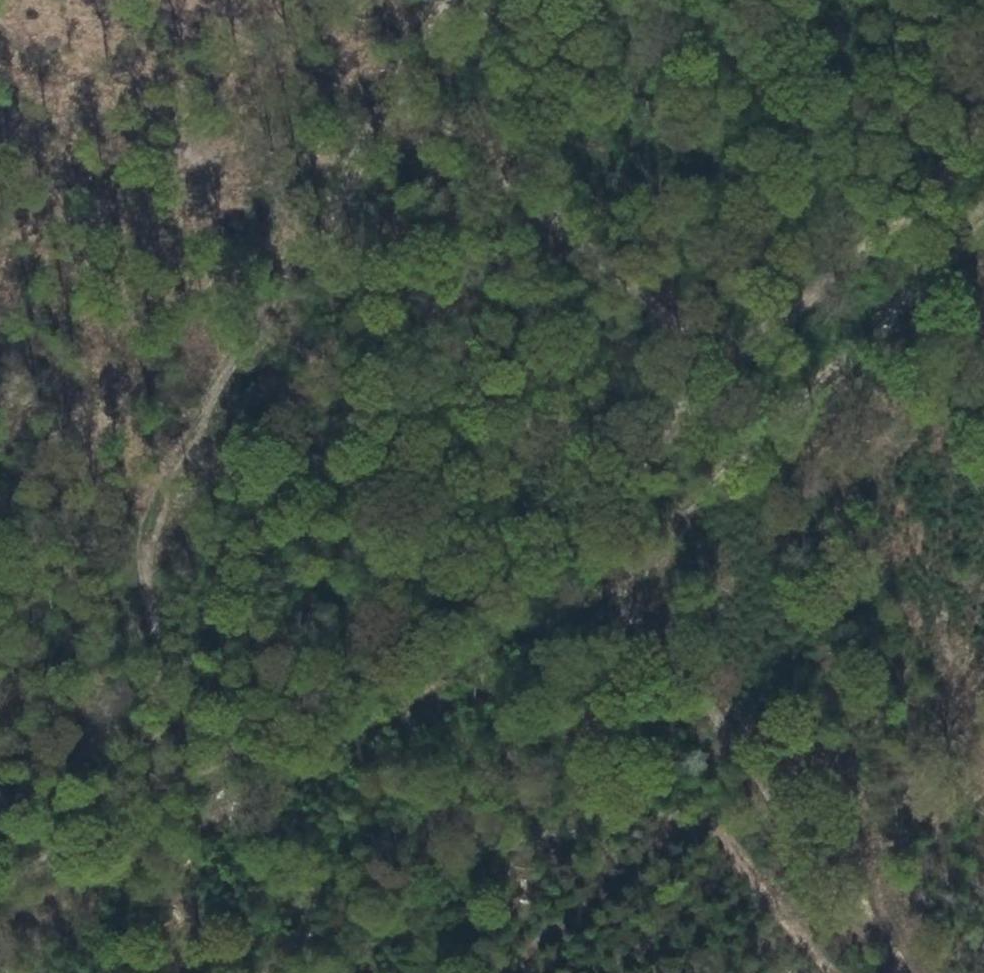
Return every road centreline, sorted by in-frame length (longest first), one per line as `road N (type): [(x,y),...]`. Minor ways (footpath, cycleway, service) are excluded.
road 1 (track): [(909,972),(589,574),(0,916)]

